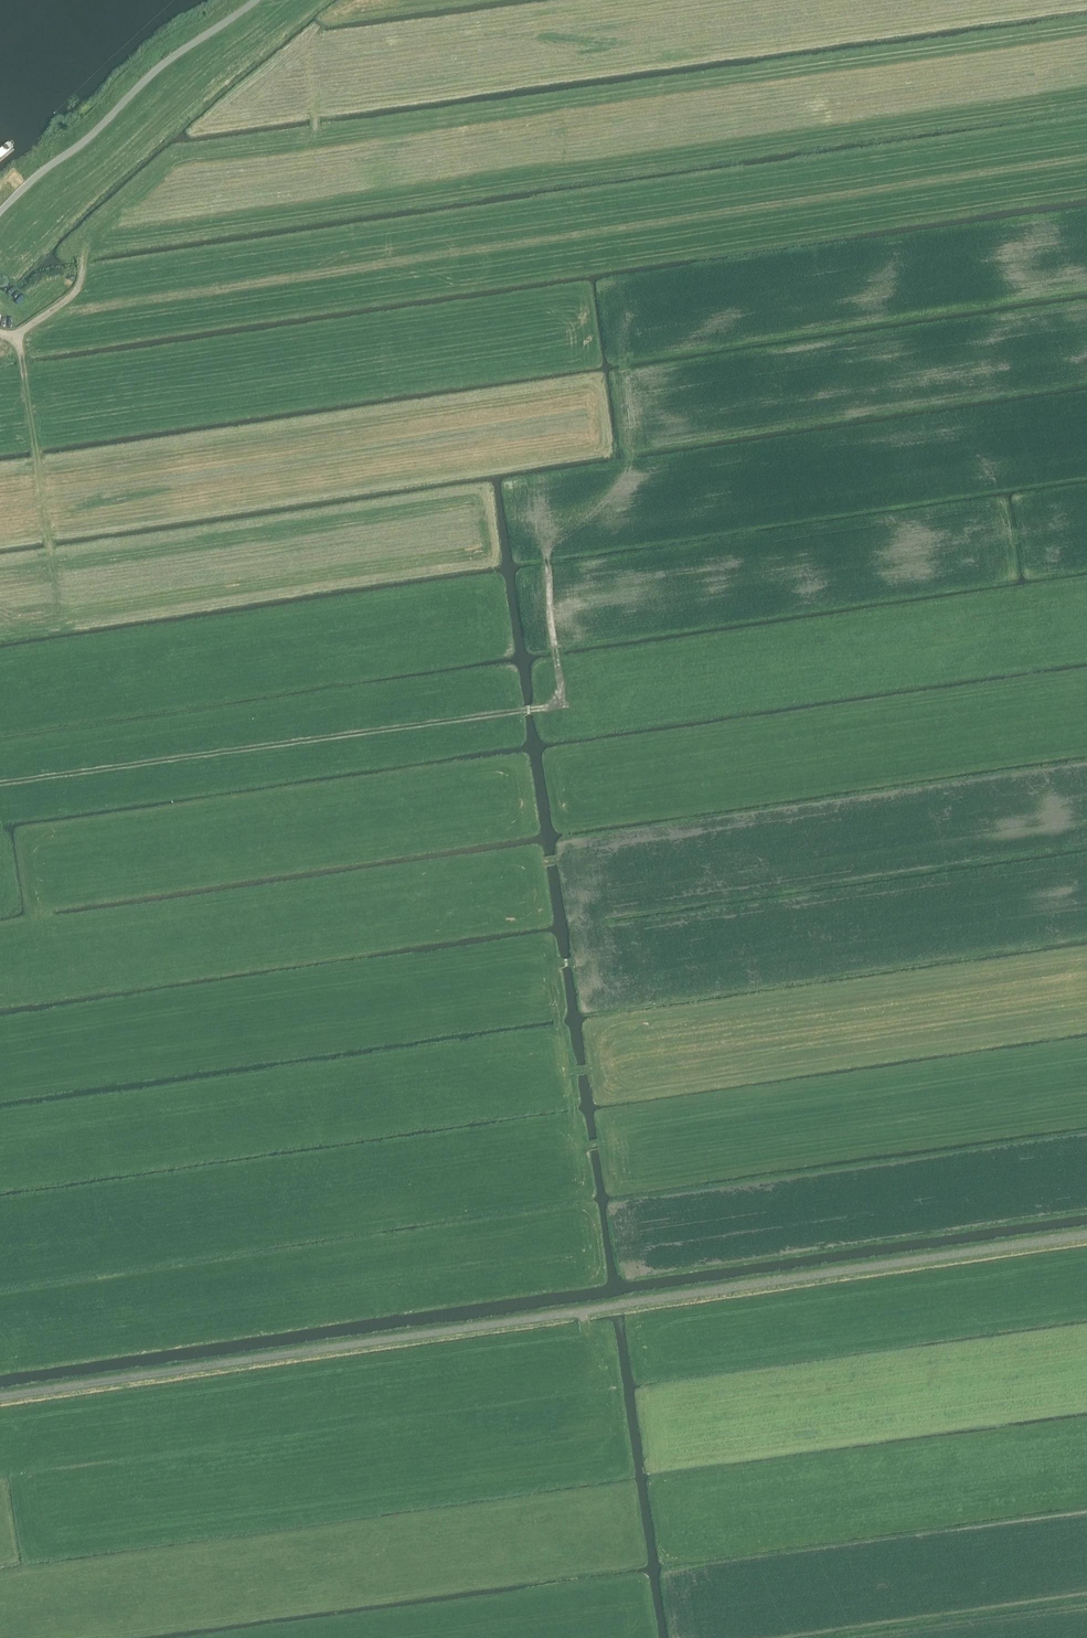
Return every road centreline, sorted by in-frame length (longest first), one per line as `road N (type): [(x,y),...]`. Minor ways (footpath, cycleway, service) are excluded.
road 1 (track): [(0,786),(553,708),(562,691),(545,548),(561,513),(621,495),(633,470),(623,351)]
road 2 (unclassified): [(0,211),(157,68),(258,0)]
road 3 (track): [(0,332),(17,336),(73,295),(86,252)]

